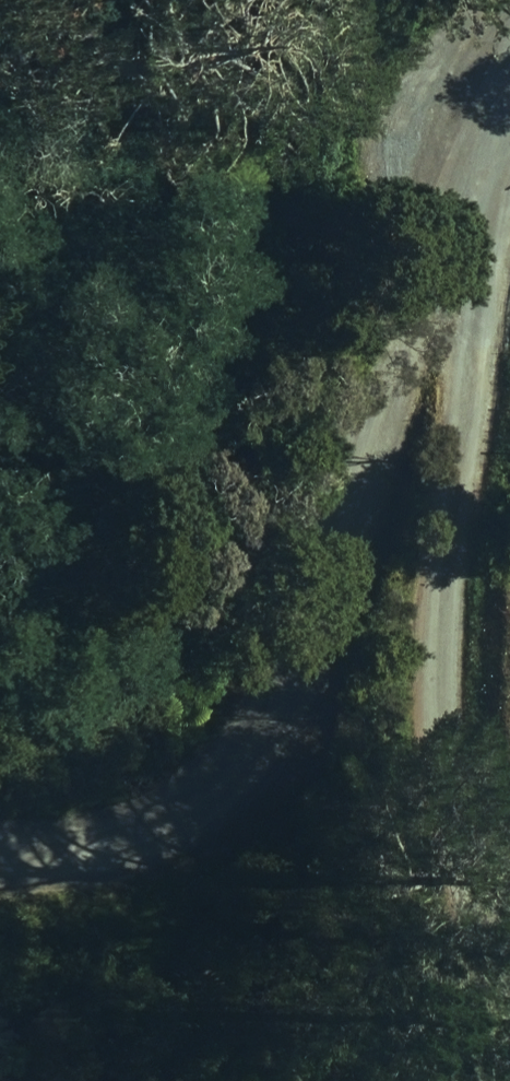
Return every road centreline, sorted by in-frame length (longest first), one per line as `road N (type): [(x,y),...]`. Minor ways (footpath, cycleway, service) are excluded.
road 1 (unclassified): [(435,1080),(348,793),(400,205)]
road 2 (unclassified): [(400,205),(98,868),(0,881)]
road 3 (unclassified): [(467,0),(400,205)]

